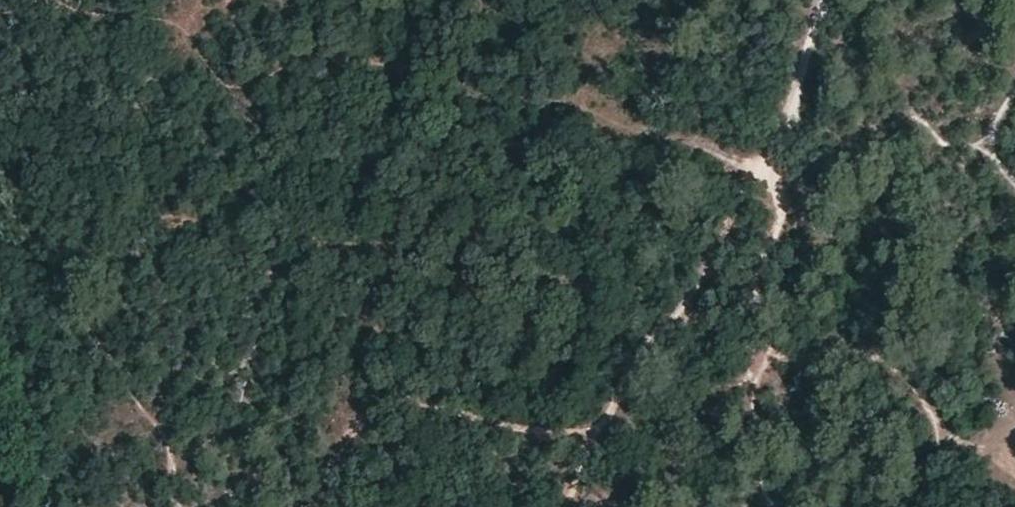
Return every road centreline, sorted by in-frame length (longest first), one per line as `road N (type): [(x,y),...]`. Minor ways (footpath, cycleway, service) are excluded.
road 1 (track): [(597,423),(554,430),(378,407),(329,453),(303,506)]

